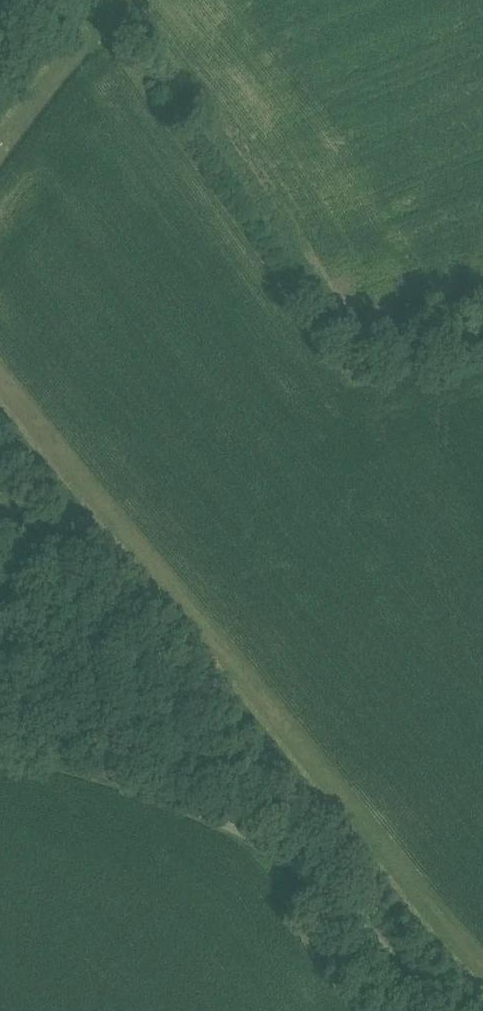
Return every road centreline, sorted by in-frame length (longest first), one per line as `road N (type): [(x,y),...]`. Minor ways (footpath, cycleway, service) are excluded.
road 1 (track): [(447,1010),(310,874),(247,831),(0,714)]

